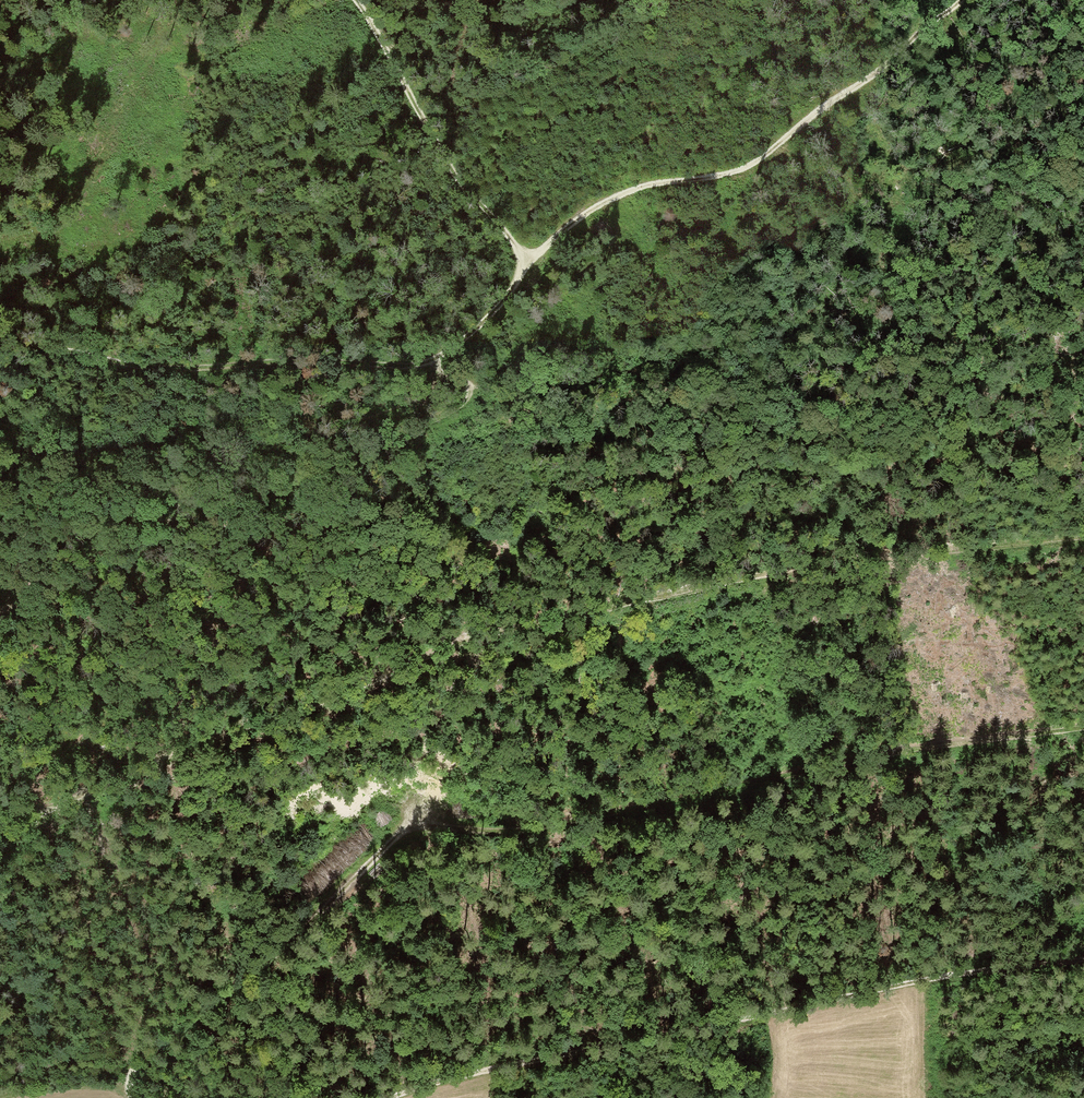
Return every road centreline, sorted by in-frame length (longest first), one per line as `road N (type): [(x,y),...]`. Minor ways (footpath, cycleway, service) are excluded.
road 1 (track): [(1083,541),(775,573),(511,628),(244,726),(0,831)]
road 2 (track): [(127,1085),(172,1032),(330,904),(394,838),(509,834),(1083,726)]
road 3 (track): [(384,1097),(795,1006),(1083,955)]
road 4 (track): [(473,390),(427,427),(132,534),(0,614)]
road 5 (track): [(0,327),(131,366),(430,367)]
road 6 (track): [(430,367),(500,306),(568,225),(644,187),(726,175)]
road 7 (track): [(356,0),(425,131),(528,264)]
road 8 (track): [(716,57),(670,60),(595,47),(425,131)]
road 9 (track): [(960,0),(860,86),(726,175)]
road 10 (track): [(127,1085),(0,1096)]

